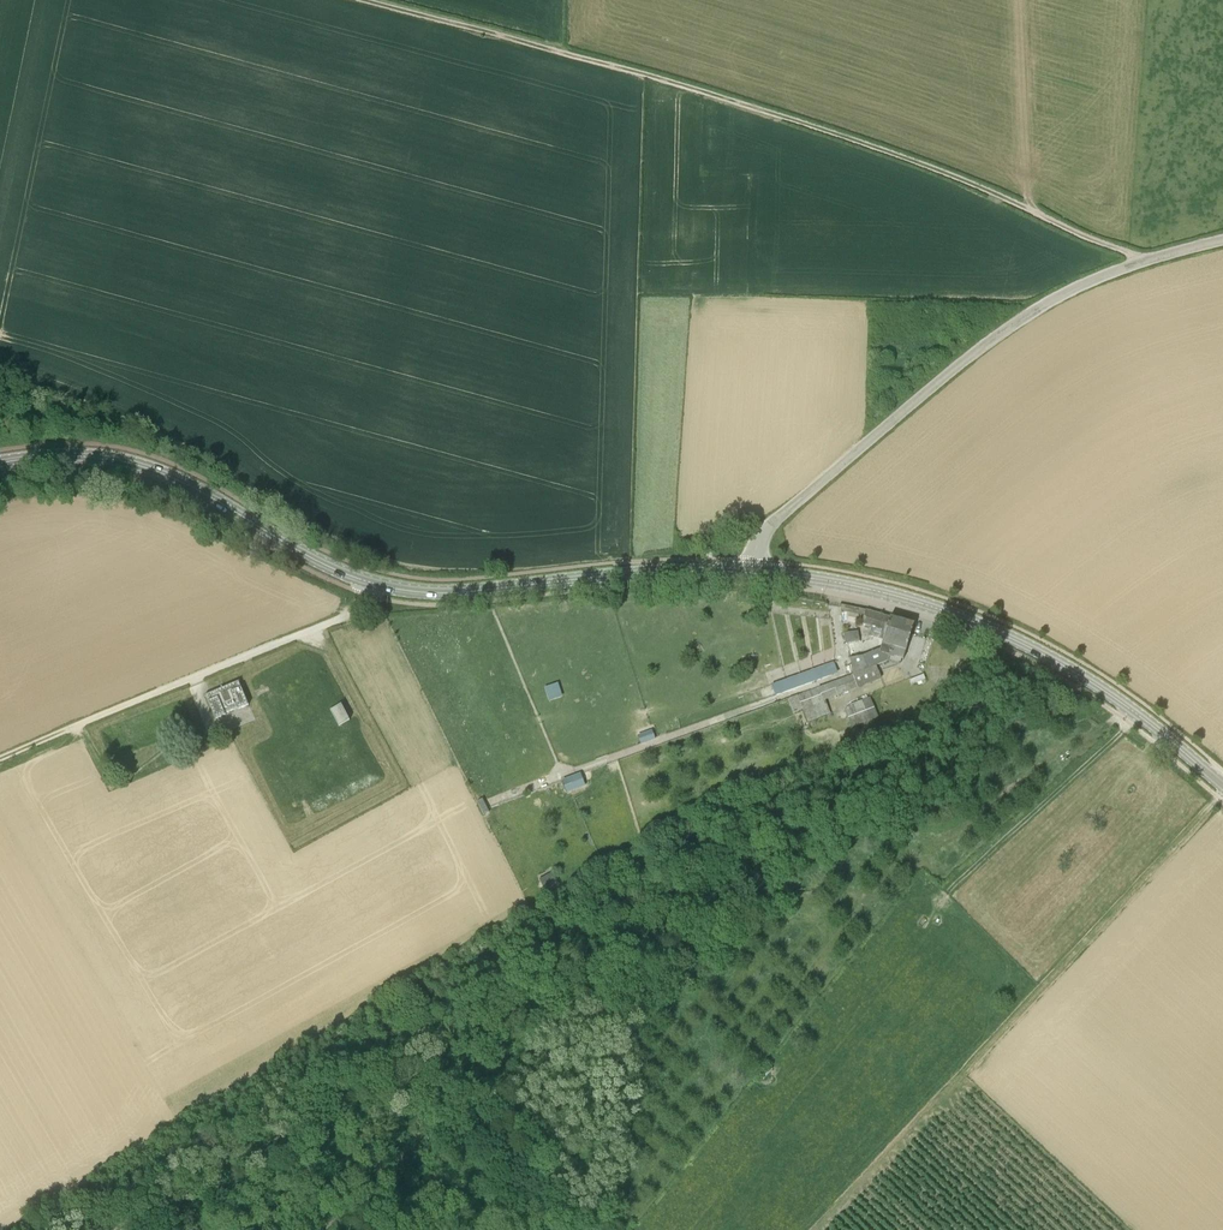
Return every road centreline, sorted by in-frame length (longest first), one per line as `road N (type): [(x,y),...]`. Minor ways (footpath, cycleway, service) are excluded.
road 1 (track): [(364,0),(801,122),(936,169),(1146,261)]
road 2 (unclassified): [(755,572),(769,525),(1006,329),(1101,277),(1222,239)]
road 3 (secondary): [(1222,786),(1100,688),(977,622),(863,587),(755,572)]
road 4 (secondary): [(372,582),(131,463),(83,455),(0,464)]
road 5 (secondary): [(755,572),(434,593),(372,582)]
road 6 (track): [(350,614),(0,758)]
road 7 (track): [(948,891),(1136,713)]

